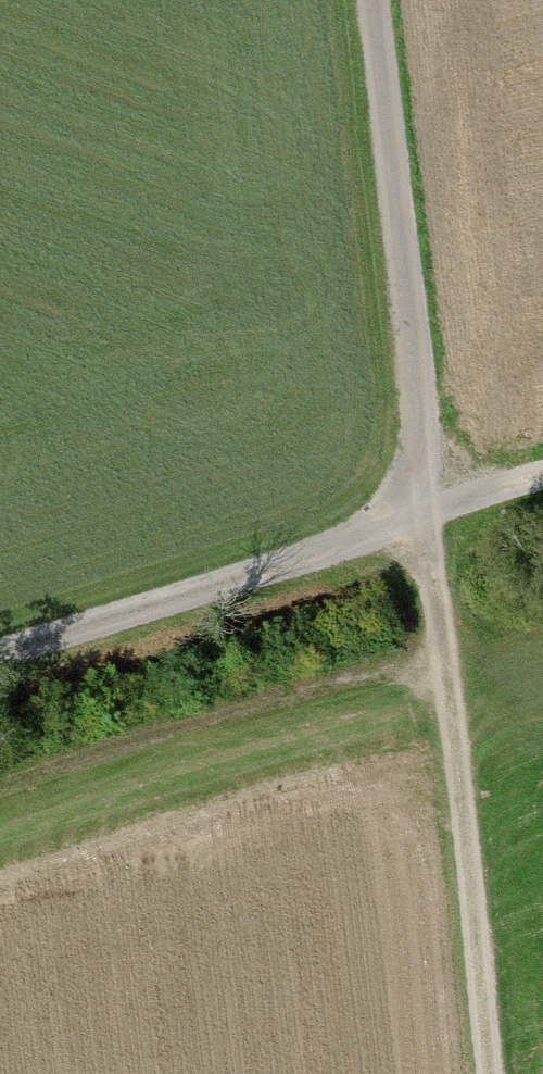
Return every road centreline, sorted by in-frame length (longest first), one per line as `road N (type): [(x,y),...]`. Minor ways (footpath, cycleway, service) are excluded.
road 1 (track): [(370,0),(490,1073)]
road 2 (track): [(0,650),(542,479)]

